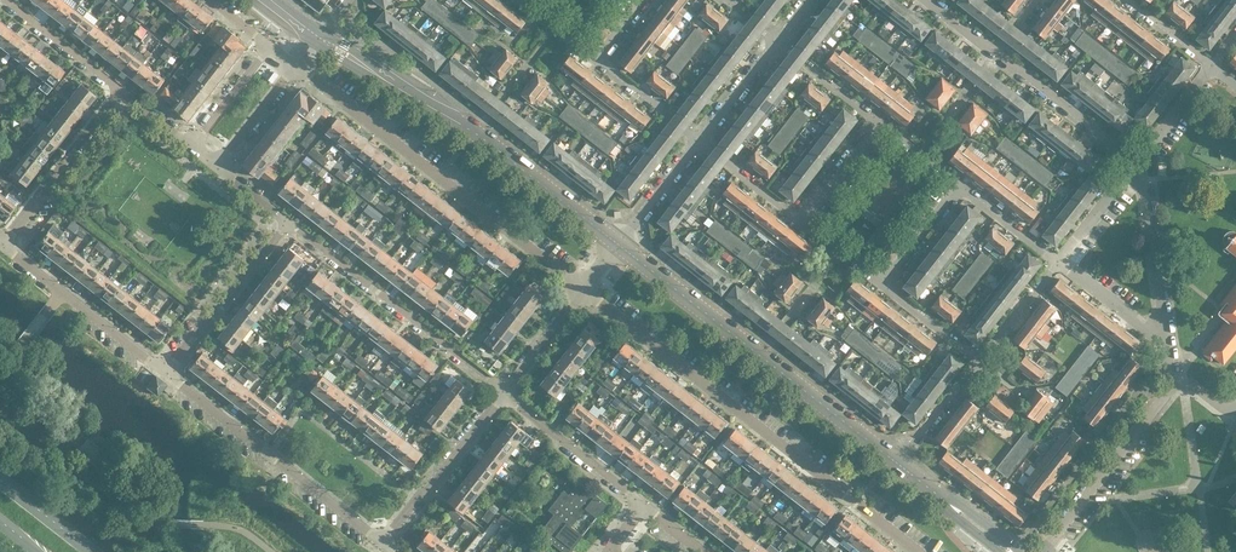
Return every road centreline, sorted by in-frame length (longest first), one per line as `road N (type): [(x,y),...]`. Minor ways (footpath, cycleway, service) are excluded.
road 1 (residential): [(910,551),(582,292)]
road 2 (tertiary): [(618,244),(472,134),(319,37)]
road 3 (residential): [(582,292),(295,70)]
road 4 (tertiary): [(901,465),(713,310),(618,244)]
road 5 (residential): [(284,220),(503,393)]
road 6 (residential): [(384,546),(168,370)]
road 7 (residential): [(1037,551),(1167,384),(1168,344)]
road 8 (residential): [(168,370),(5,247)]
road 9 (residential): [(384,546),(503,393)]
road 10 (residential): [(5,247),(125,96)]
road 11 (residential): [(168,370),(284,220)]
road 12 (residential): [(1168,344),(1145,180),(1136,164)]
road 13 (residential): [(643,507),(503,393)]
road 14 (residential): [(1136,164),(999,54)]
road 15 (residential): [(4,0),(125,96)]
road 16 (tertiary): [(1013,551),(901,465)]
road 17 (residential): [(1168,344),(1060,261)]
road 18 (residential): [(618,244),(698,140)]
road 19 (residential): [(901,465),(982,362)]
road 20 (residential): [(698,140),(596,60)]
road 21 (residential): [(503,393),(582,292)]
road 22 (residential): [(982,362),(1060,261)]
road 23 (residential): [(263,42),(186,143)]
road 24 (residential): [(1136,164),(1215,65)]
road 25 (residential): [(698,140),(775,42)]
road 26 (residential): [(221,170),(295,70)]
road 27 (residential): [(797,215),(872,116)]
road 28 (residential): [(797,215),(698,140)]
road 29 (residential): [(961,189),(885,287)]
road 30 (residential): [(1060,261),(1136,164)]
road 31 (residential): [(982,362),(885,287)]
road 32 (residential): [(1060,261),(961,189)]
road 33 (residential): [(872,116),(775,42)]

